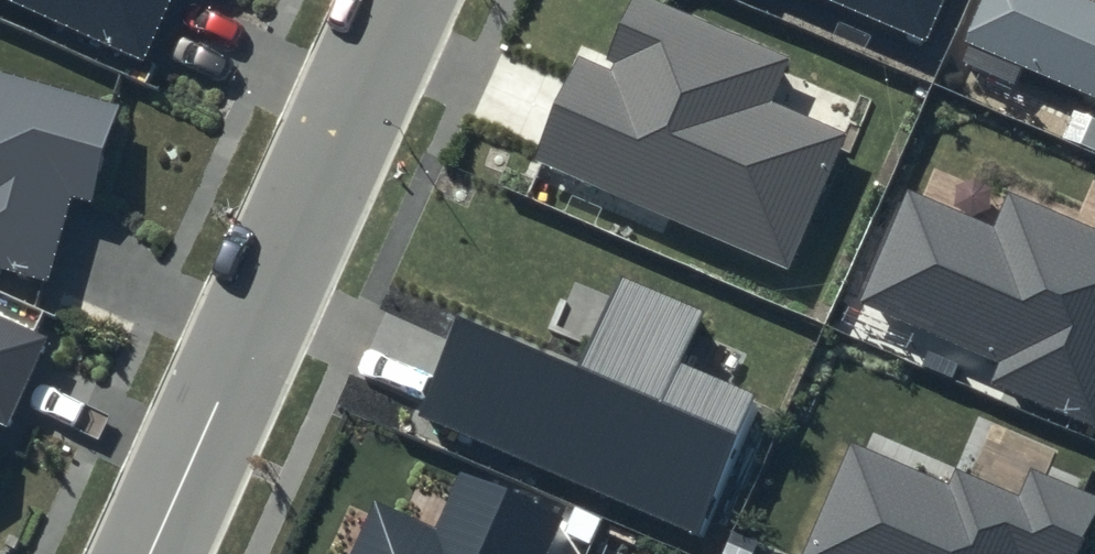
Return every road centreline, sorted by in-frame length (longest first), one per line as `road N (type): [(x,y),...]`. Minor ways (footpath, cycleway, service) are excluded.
road 1 (residential): [(402,0),(151,553)]

